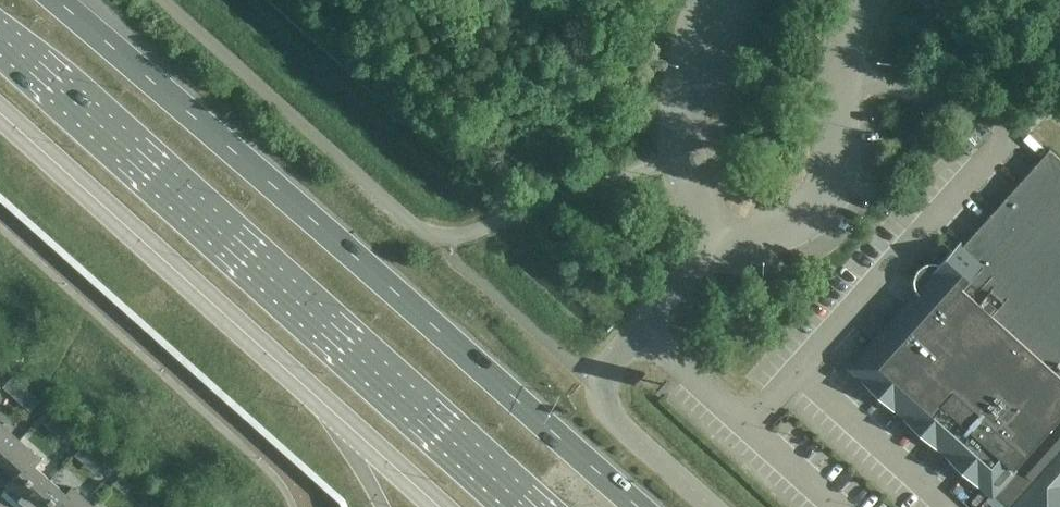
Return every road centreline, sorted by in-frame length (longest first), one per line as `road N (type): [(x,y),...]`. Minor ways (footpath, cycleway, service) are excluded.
road 1 (trunk): [(639,506),(58,0)]
road 2 (trunk): [(0,34),(536,506)]
road 3 (unclassified): [(713,506),(609,413),(598,386),(609,358),(728,225)]

